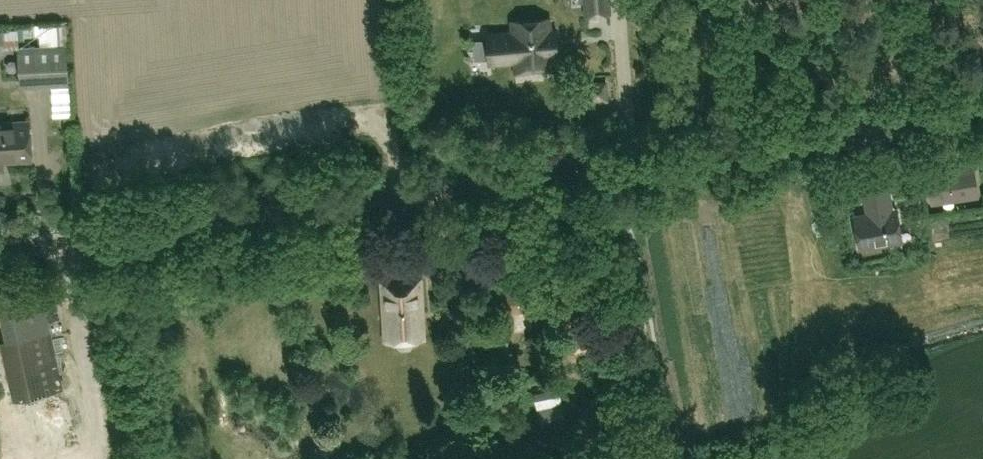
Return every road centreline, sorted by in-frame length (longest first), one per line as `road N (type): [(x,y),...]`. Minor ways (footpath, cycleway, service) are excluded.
road 1 (unclassified): [(0,252),(982,104)]

